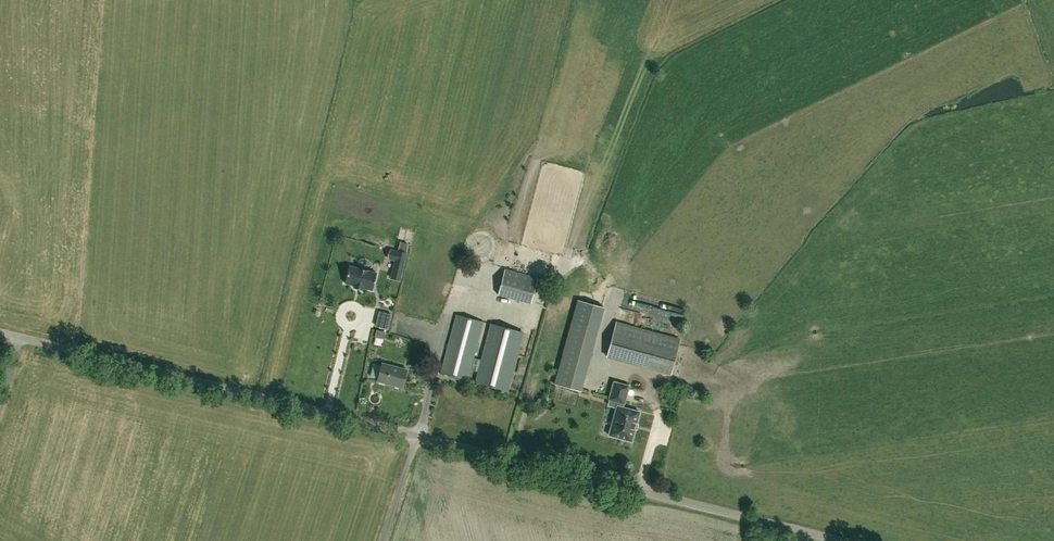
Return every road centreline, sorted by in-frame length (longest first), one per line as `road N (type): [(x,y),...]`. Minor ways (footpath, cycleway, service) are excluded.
road 1 (unclassified): [(847,540),(19,338)]

